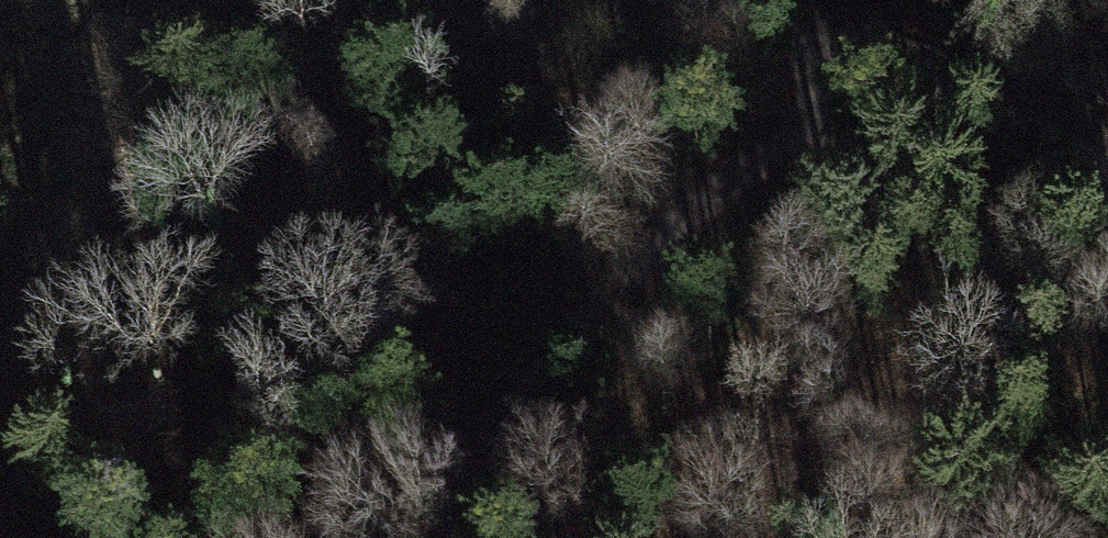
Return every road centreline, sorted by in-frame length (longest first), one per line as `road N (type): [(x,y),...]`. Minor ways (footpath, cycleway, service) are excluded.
road 1 (track): [(884,60),(668,231),(416,490),(338,537)]
road 2 (track): [(1107,144),(884,60)]
road 3 (track): [(884,60),(688,0)]

